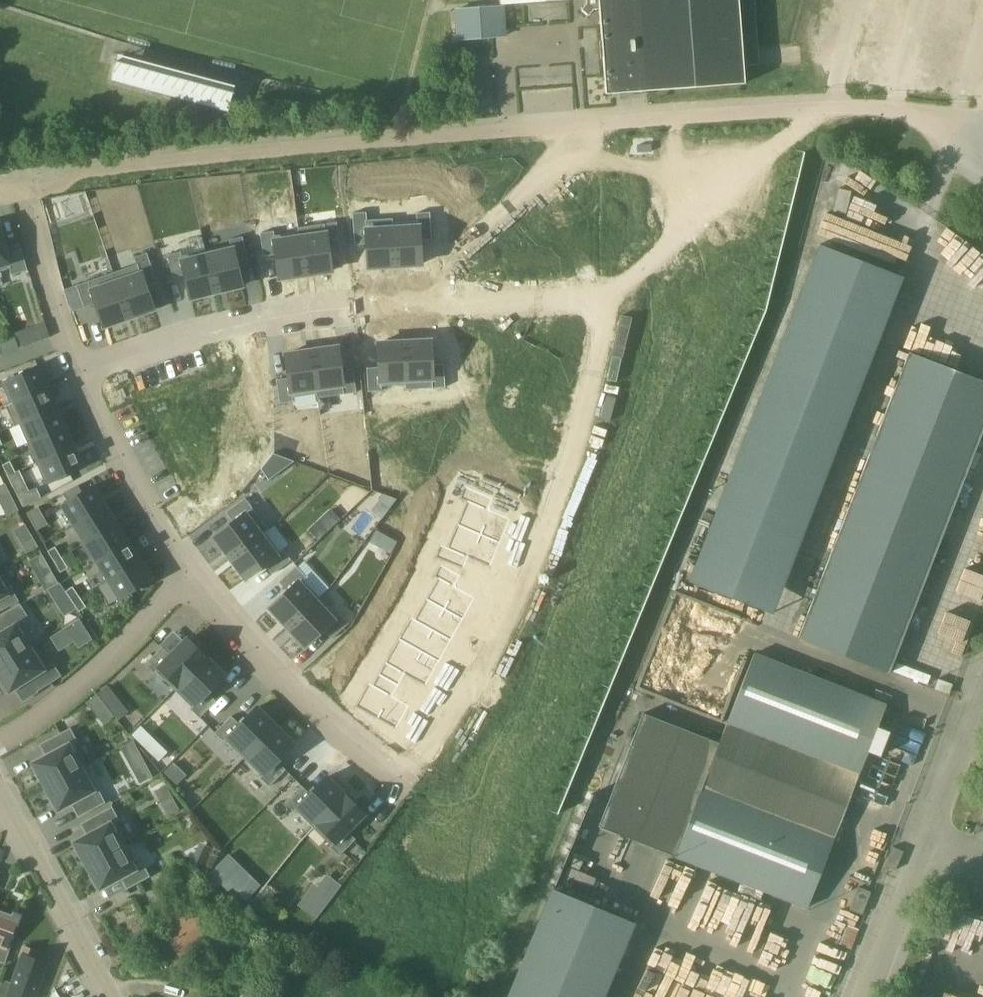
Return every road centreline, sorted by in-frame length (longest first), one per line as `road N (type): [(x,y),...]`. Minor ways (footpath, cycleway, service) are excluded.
road 1 (unclassified): [(483,132),(835,108),(897,110),(955,125)]
road 2 (residential): [(405,793),(310,715),(172,573)]
road 3 (residential): [(172,573),(92,666),(0,730)]
road 4 (residential): [(111,996),(0,790)]
road 5 (residential): [(77,365),(165,531),(172,573)]
road 6 (residential): [(0,190),(33,192),(54,301),(77,365)]
road 7 (residential): [(77,365),(268,319)]
road 8 (unclassified): [(924,857),(982,704)]
road 9 (unclassified): [(869,996),(924,857)]

